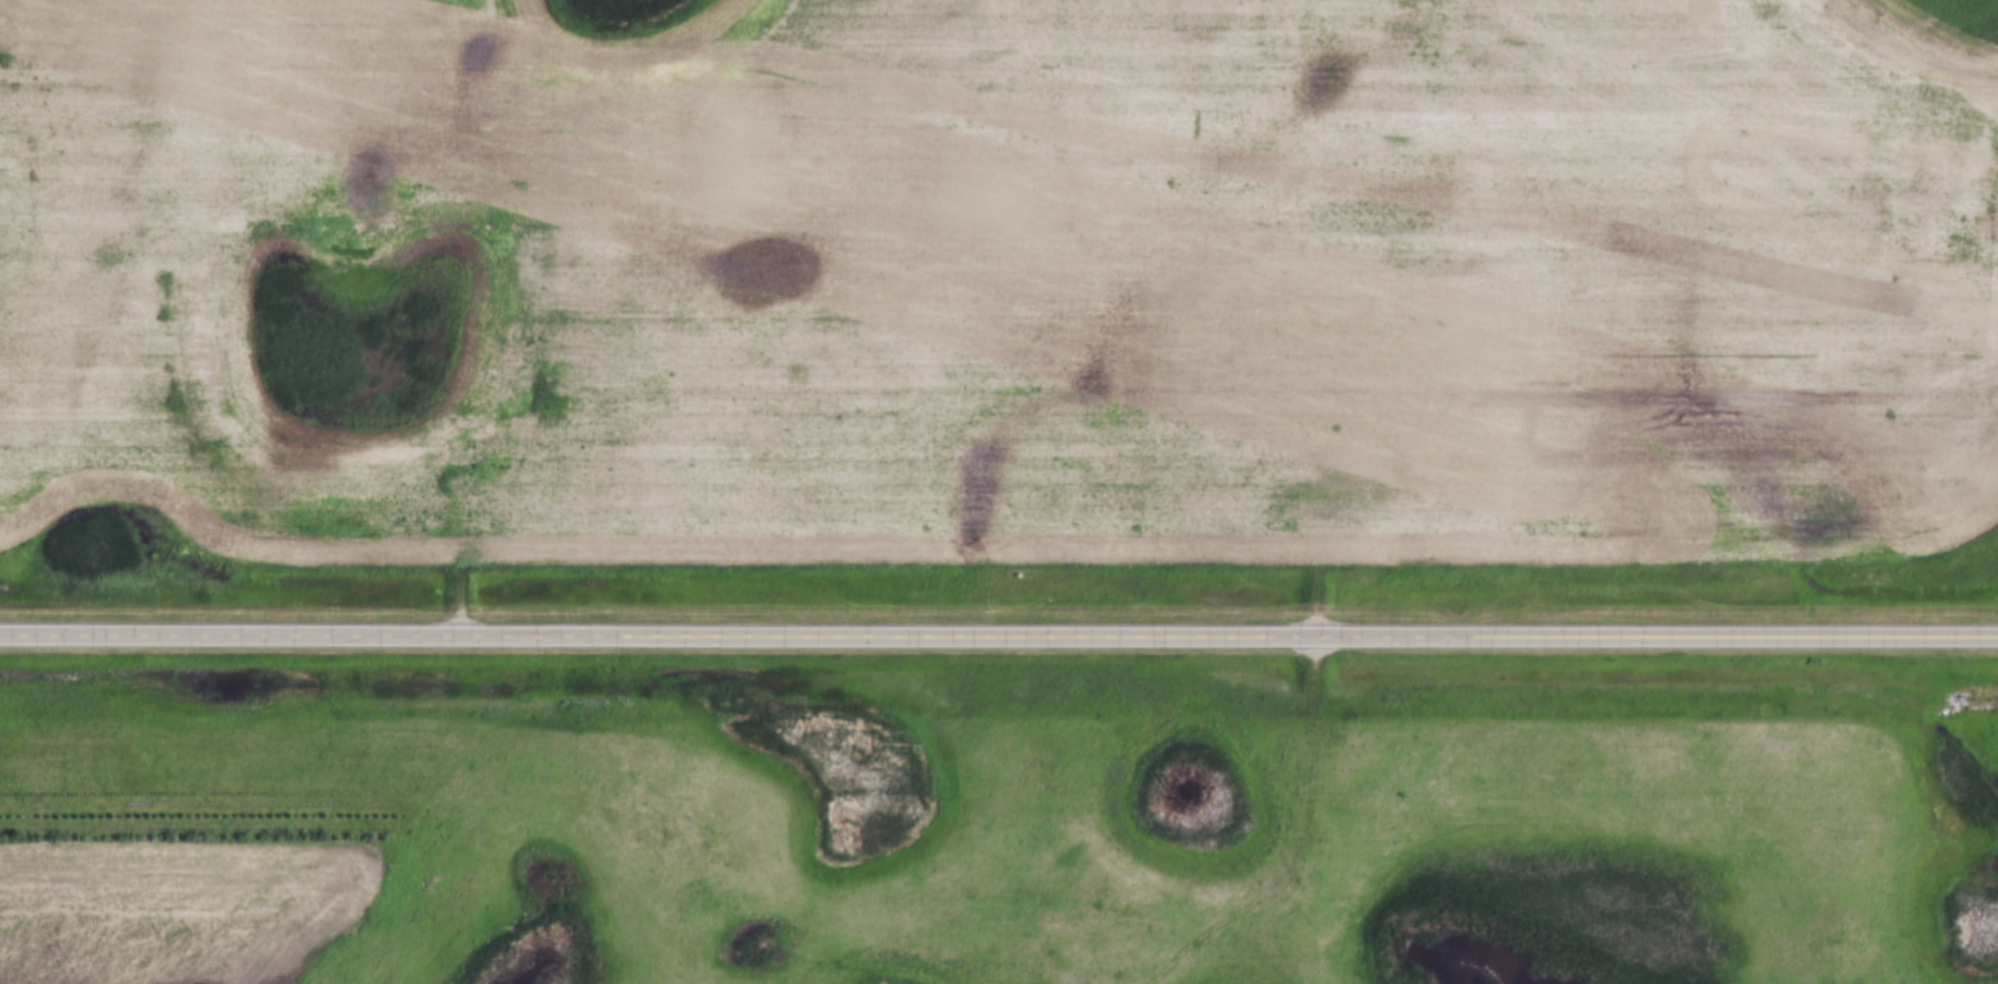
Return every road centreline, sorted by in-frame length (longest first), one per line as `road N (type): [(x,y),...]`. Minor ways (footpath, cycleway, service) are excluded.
road 1 (secondary): [(1997,636),(0,634)]

